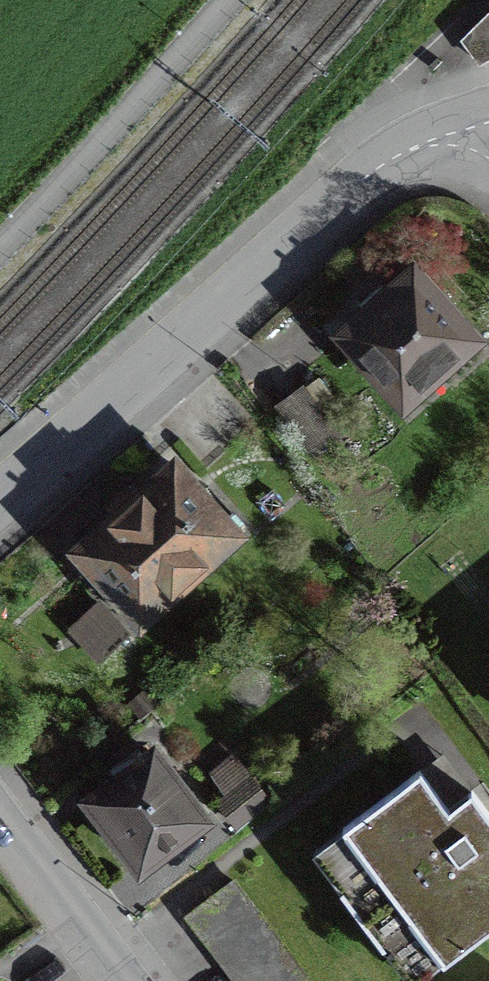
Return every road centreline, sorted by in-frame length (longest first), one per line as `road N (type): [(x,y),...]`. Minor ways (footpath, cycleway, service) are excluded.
road 1 (residential): [(0,509),(371,174),(411,149),(488,123)]
road 2 (residential): [(118,980),(0,821)]

